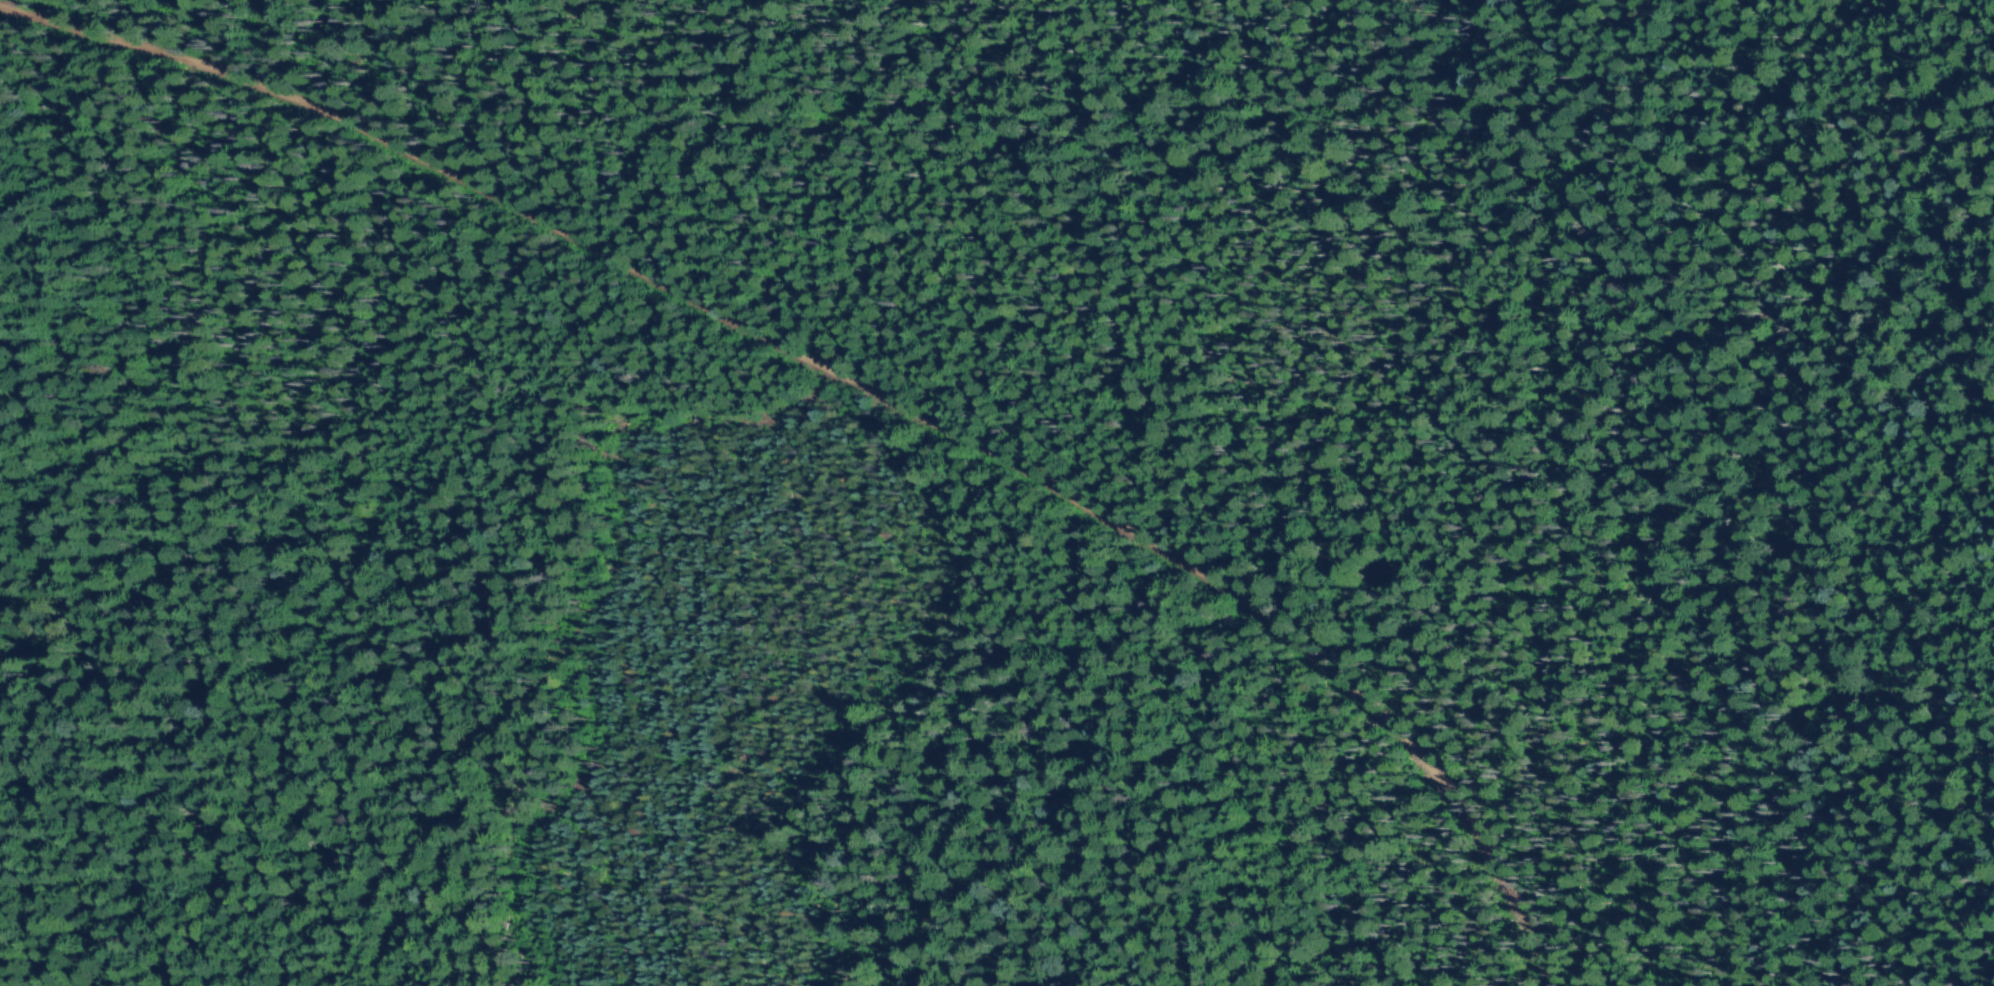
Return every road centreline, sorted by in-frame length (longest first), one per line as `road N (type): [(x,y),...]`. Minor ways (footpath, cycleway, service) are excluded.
road 1 (track): [(0,1),(151,41),(334,106),(1018,460),(1266,619),(1381,719),(1461,817),(1564,985)]

